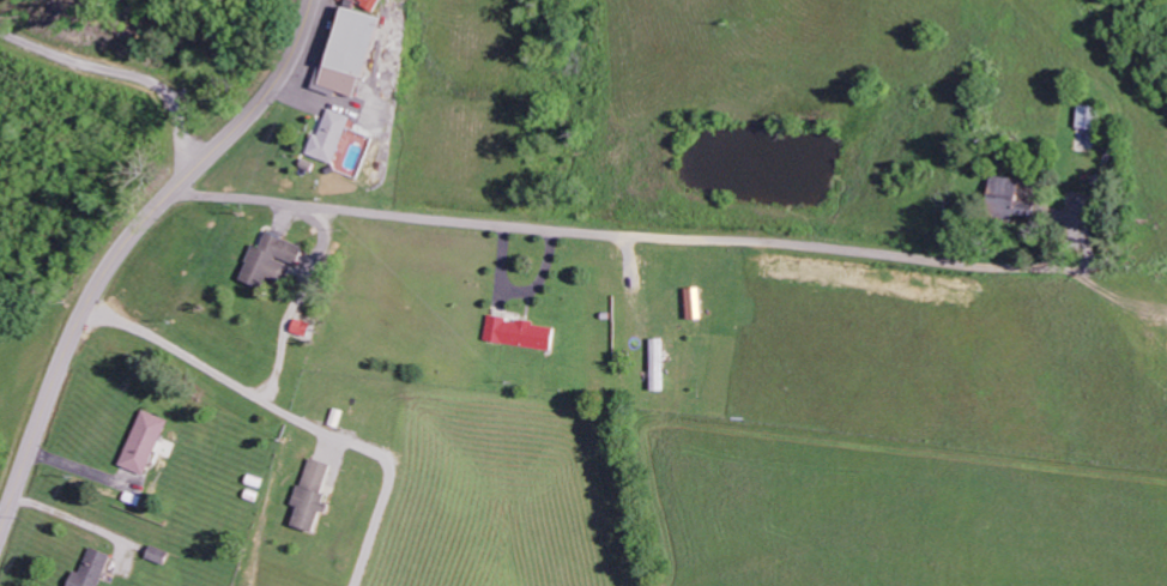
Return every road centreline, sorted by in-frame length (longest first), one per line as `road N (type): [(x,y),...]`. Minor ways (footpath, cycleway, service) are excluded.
road 1 (residential): [(176,188),(582,236),(836,246),(966,260),(1051,256)]
road 2 (secondary): [(0,526),(71,342),(109,268),(270,91),(308,29),(314,0)]
road 3 (residential): [(0,33),(161,86),(196,167)]

